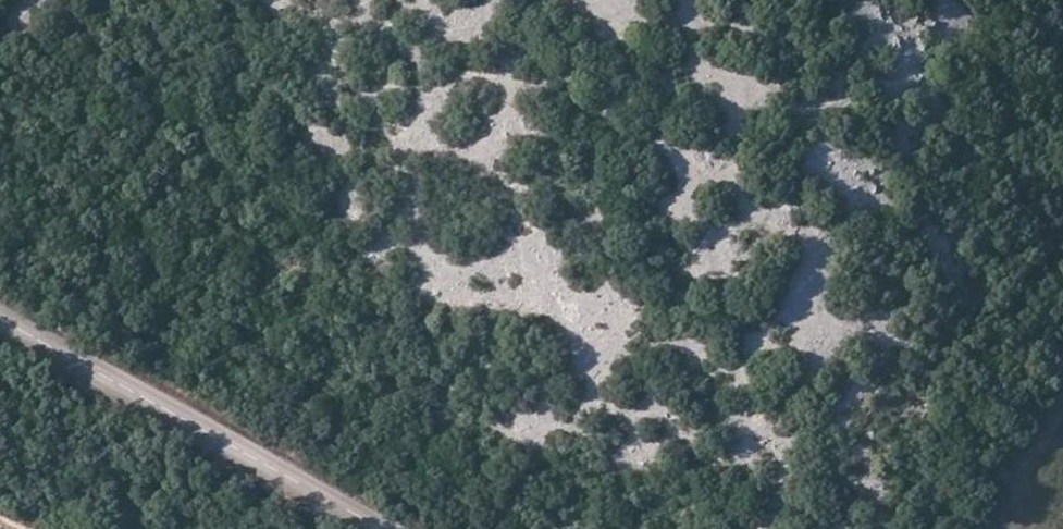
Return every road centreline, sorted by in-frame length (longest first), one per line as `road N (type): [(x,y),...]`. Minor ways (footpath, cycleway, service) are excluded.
road 1 (tertiary): [(373,528),(160,416),(0,311)]

